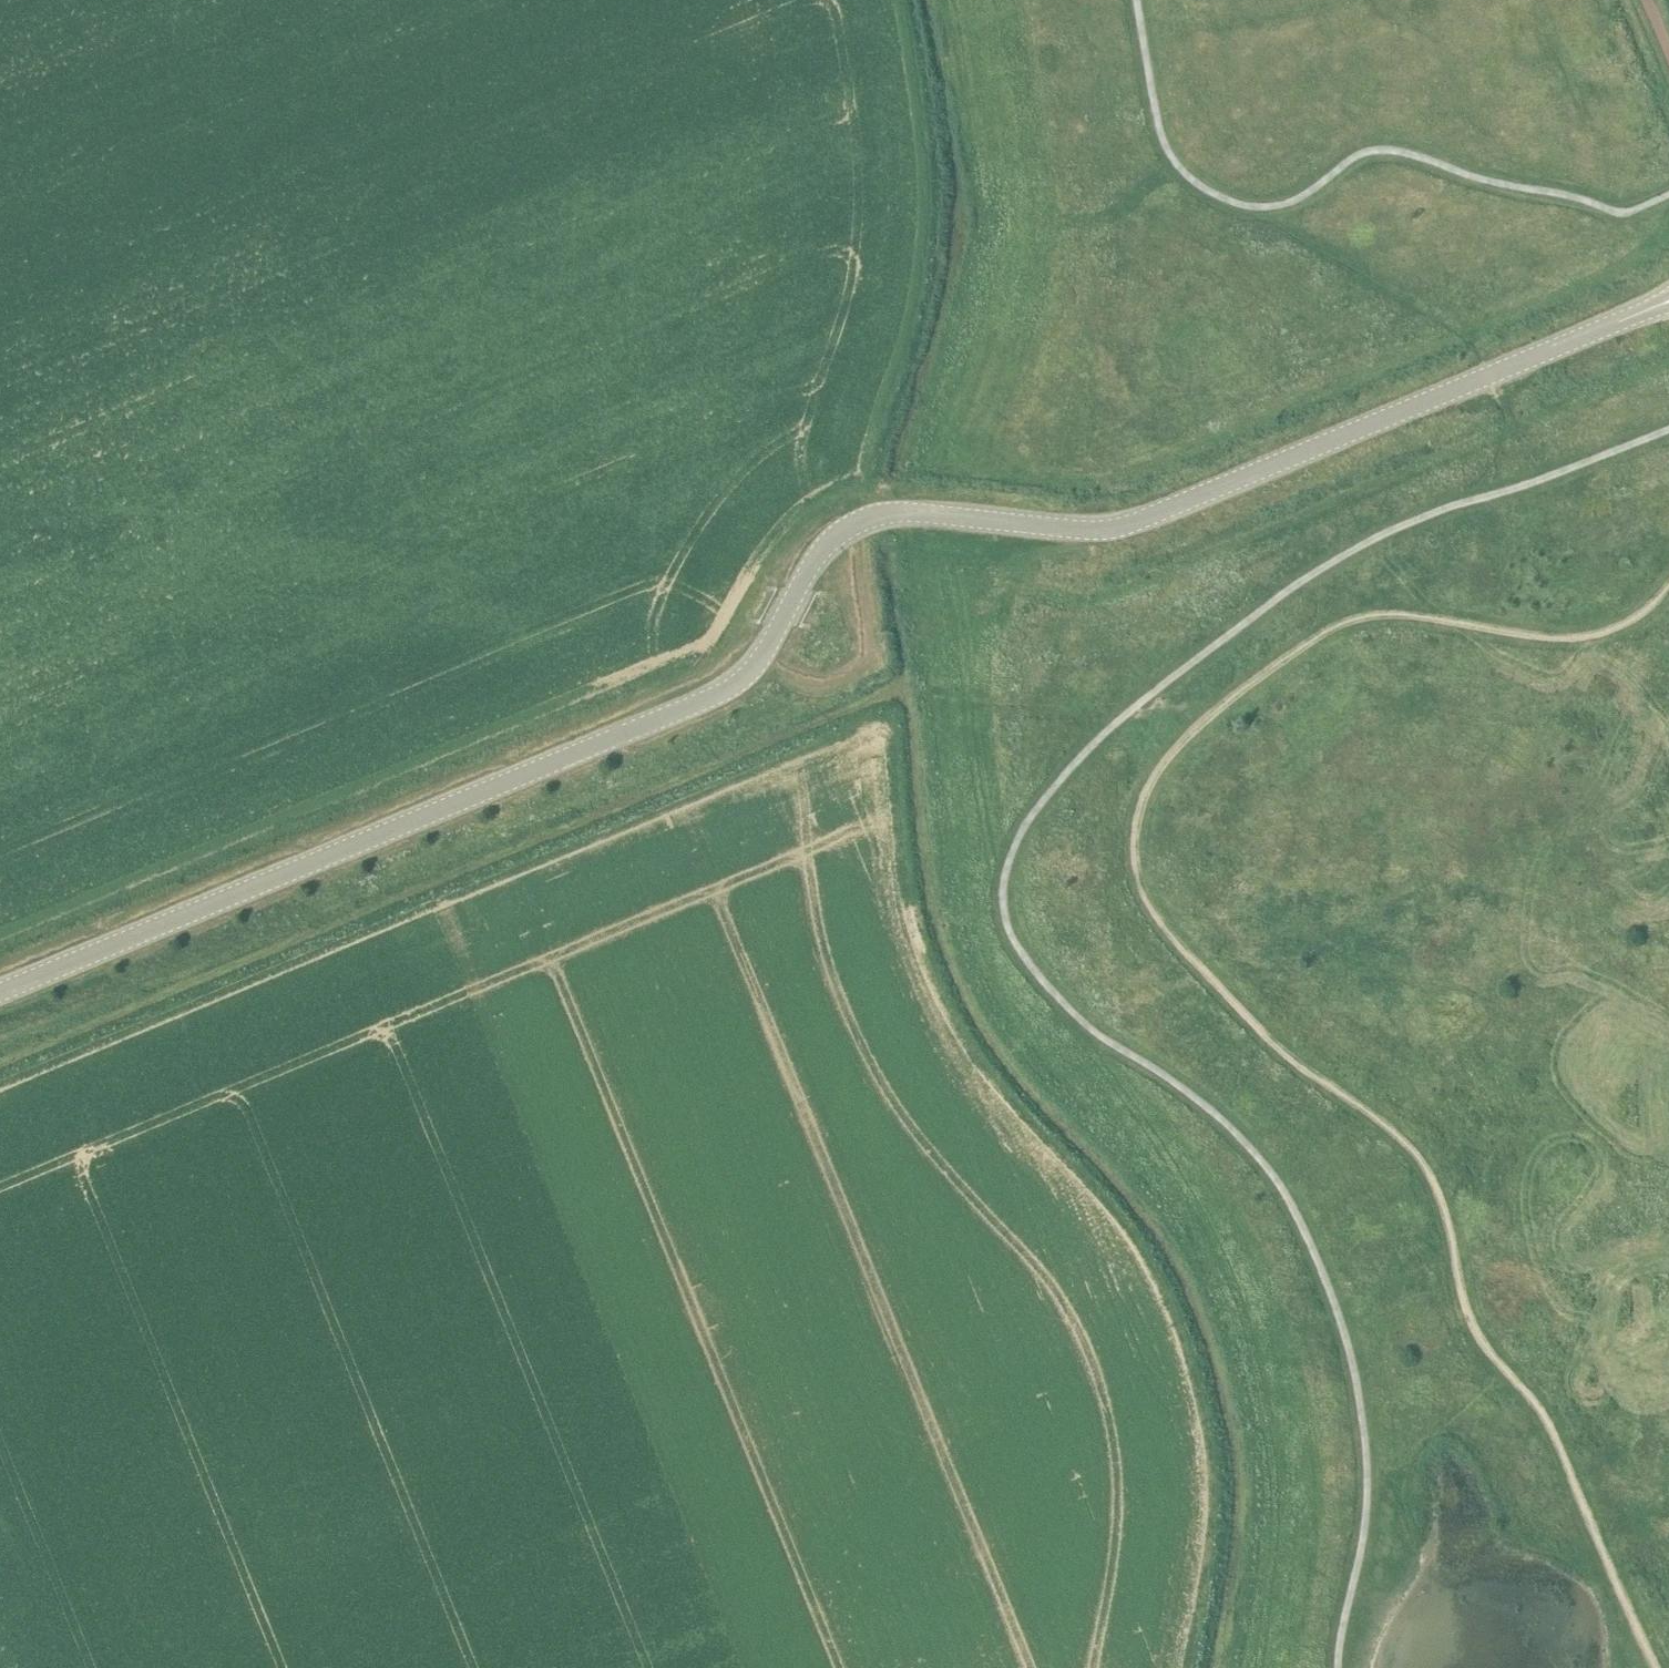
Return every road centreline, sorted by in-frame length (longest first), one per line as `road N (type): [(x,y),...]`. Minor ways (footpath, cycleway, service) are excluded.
road 1 (unclassified): [(1658,307),(1127,525),(1096,530),(913,511),(860,521),(817,555),(756,666),(717,694),(0,991)]

